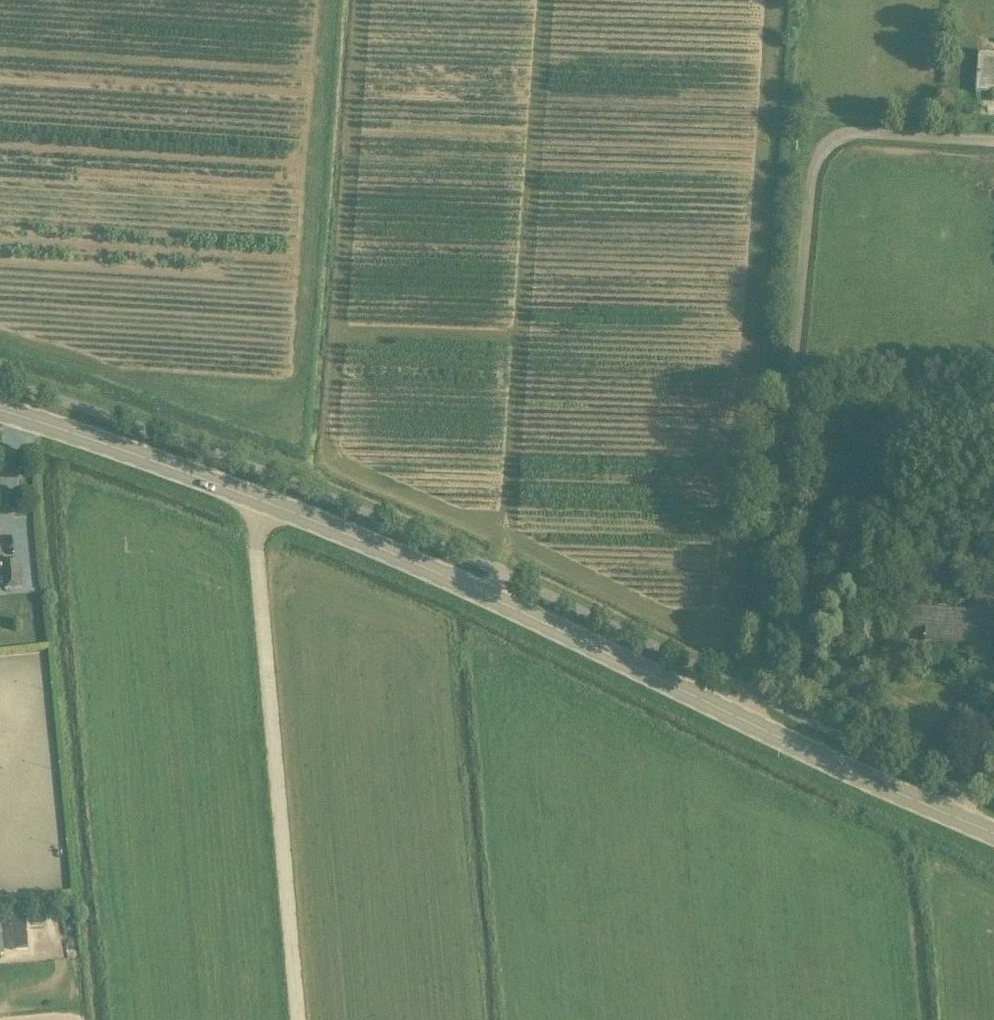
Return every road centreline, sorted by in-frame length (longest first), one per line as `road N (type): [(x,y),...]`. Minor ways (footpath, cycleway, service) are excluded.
road 1 (secondary): [(0,410),(285,511),(507,606),(890,793),(993,835)]

